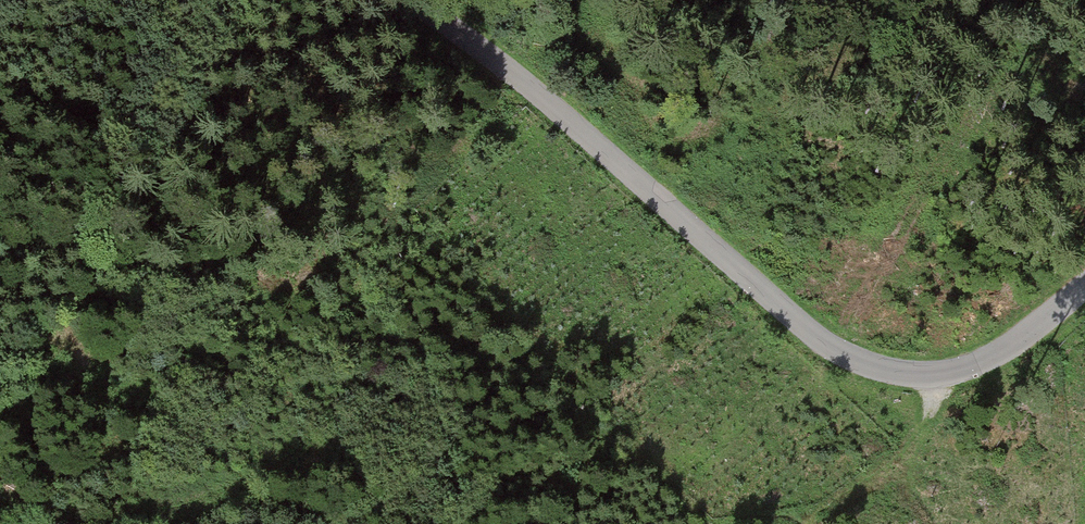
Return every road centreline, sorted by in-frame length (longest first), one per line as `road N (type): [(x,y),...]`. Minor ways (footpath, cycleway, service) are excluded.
road 1 (unclassified): [(412,0),(561,114),(853,361),(916,376),(980,365),(1084,285)]
road 2 (track): [(709,523),(880,474),(919,428),(938,376)]
road 3 (track): [(80,523),(197,500),(272,498),(330,523)]

